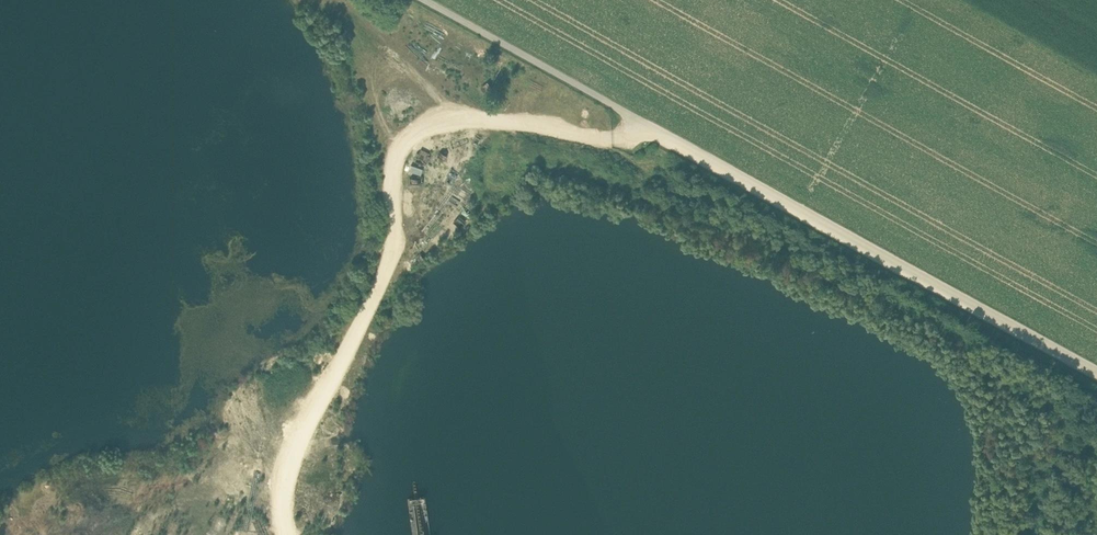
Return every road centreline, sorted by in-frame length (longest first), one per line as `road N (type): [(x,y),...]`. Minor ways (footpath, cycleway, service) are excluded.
road 1 (track): [(1096,373),(426,0)]
road 2 (track): [(624,139),(459,113),(419,133),(394,170),(396,231),(375,296),(295,446),(289,534)]

